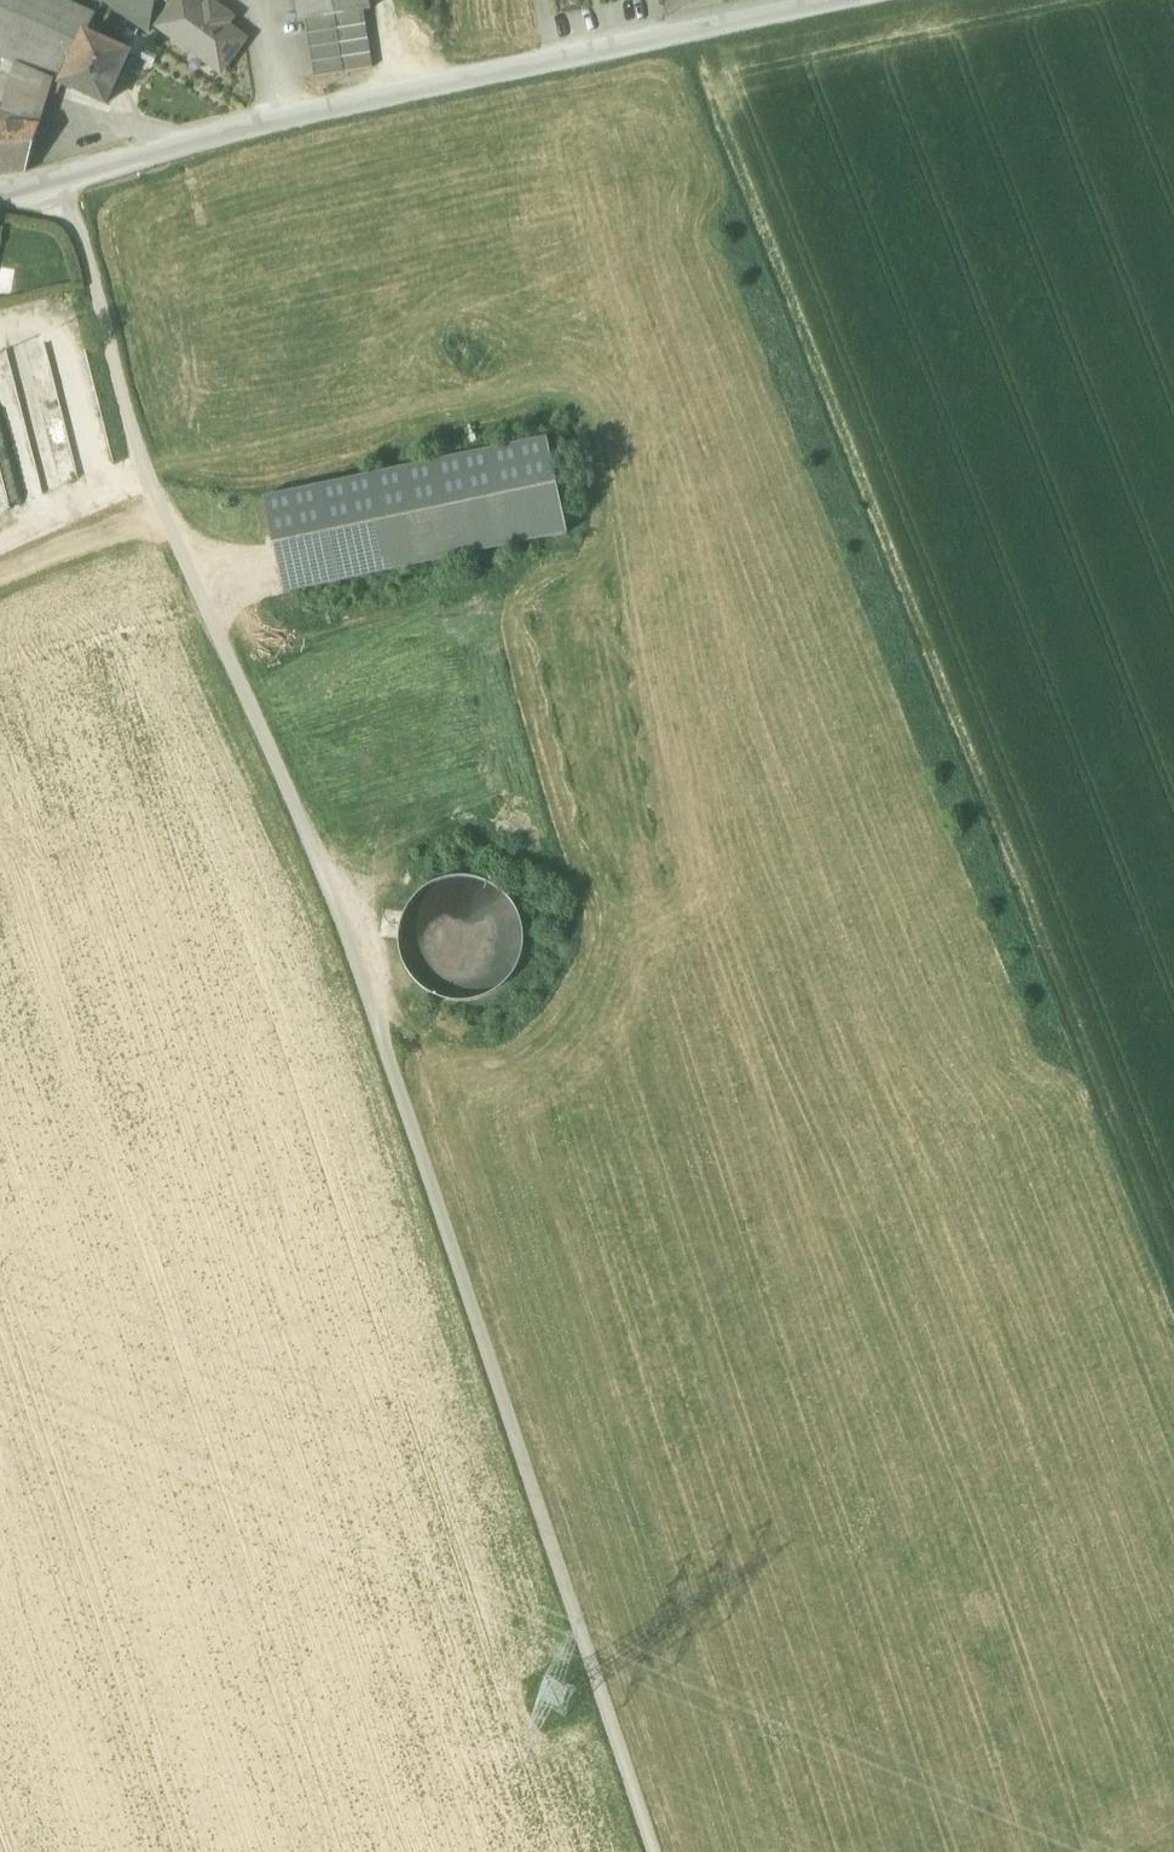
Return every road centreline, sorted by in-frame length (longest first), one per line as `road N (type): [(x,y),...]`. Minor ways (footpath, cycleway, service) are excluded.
road 1 (track): [(654,1851),(389,1045),(131,438),(67,184)]
road 2 (residential): [(0,195),(832,0)]

